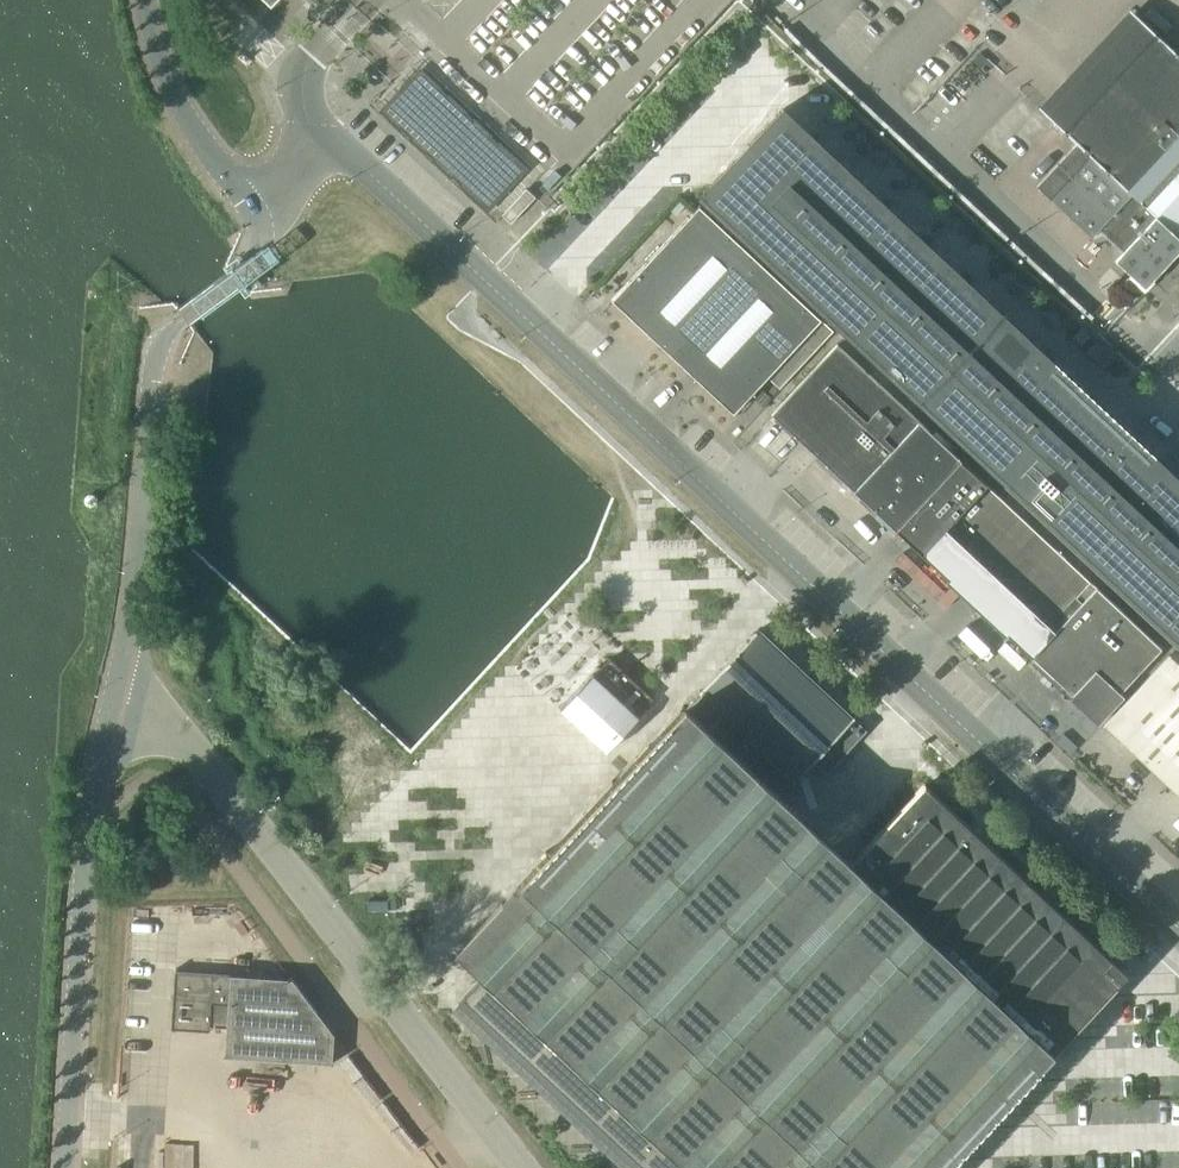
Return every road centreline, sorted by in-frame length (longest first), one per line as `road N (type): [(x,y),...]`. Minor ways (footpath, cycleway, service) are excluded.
road 1 (unclassified): [(1178,929),(346,153),(310,145)]
road 2 (unclassified): [(523,1167),(228,792),(170,737),(111,705)]
road 3 (unclassified): [(111,705),(130,619),(160,343),(255,259),(262,242),(256,208)]
road 4 (unclassified): [(65,1167),(89,810),(111,705)]
road 5 (unclassified): [(256,208),(194,132),(157,55),(142,0)]
road 6 (unclassified): [(310,145),(302,96),(307,55),(355,0)]

